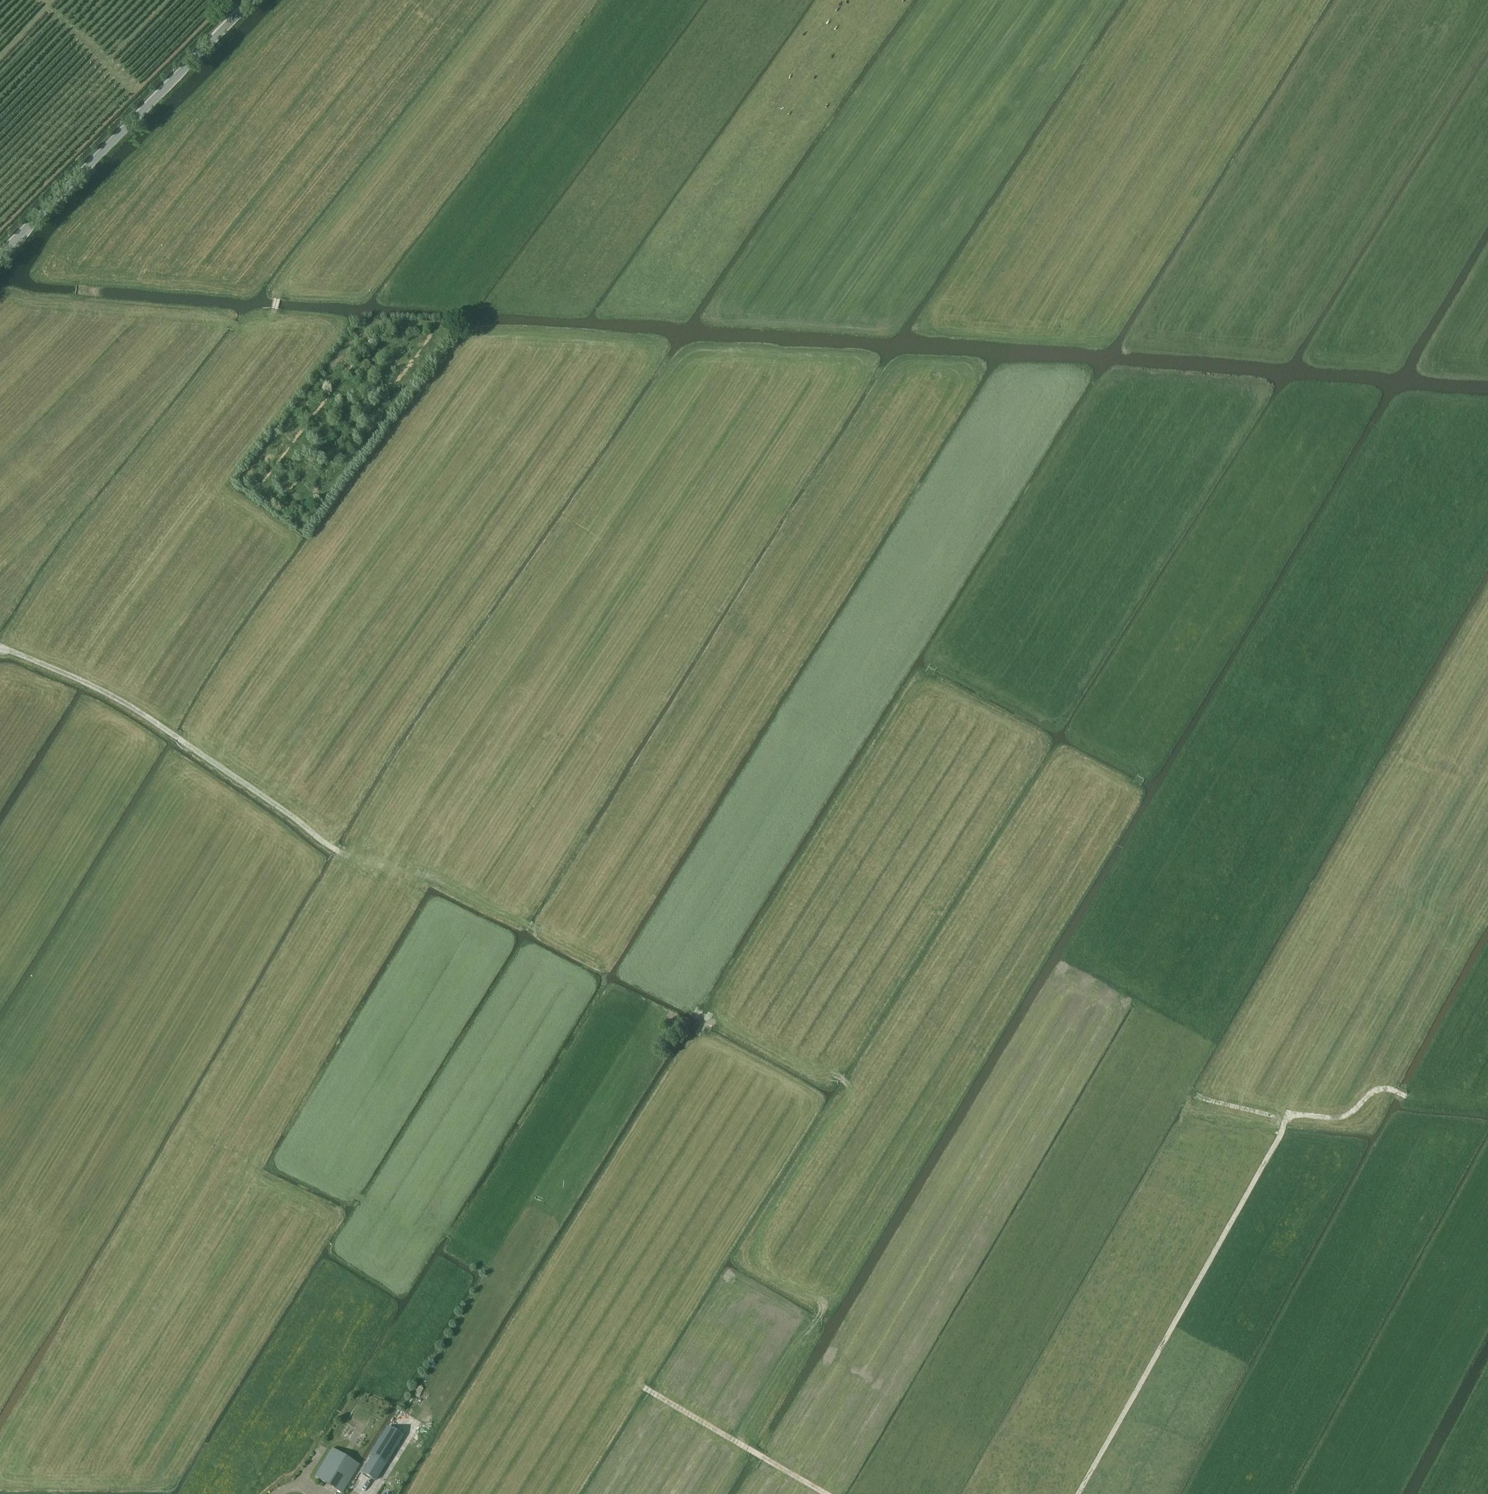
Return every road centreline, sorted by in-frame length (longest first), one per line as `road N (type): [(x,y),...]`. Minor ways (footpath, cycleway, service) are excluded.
road 1 (track): [(1078,1493),(1297,1106),(1352,1105),(1384,1082),(1411,1091)]
road 2 (track): [(0,651),(117,699),(349,858)]
road 3 (unclassified): [(0,259),(255,0)]

